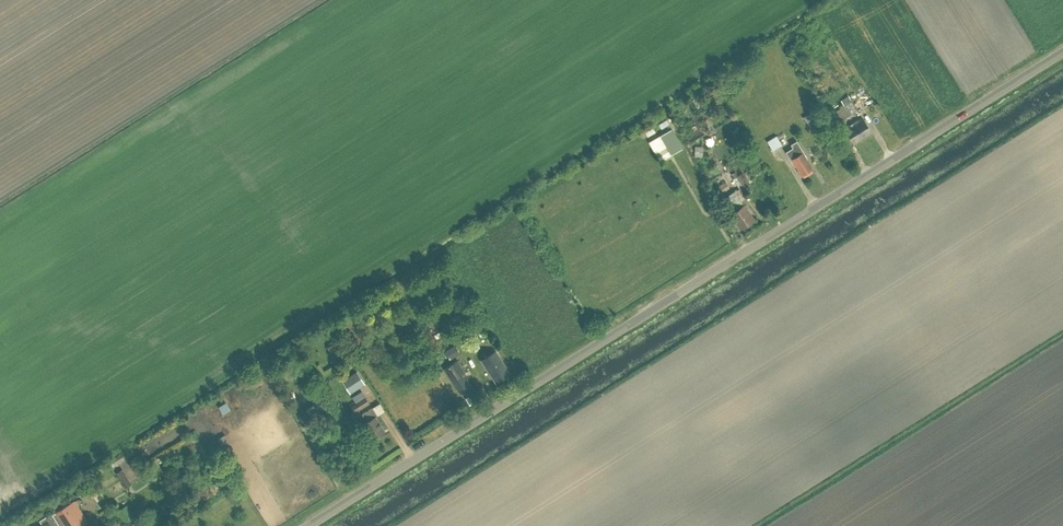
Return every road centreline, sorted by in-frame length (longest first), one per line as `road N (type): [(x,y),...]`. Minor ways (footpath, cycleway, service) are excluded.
road 1 (unclassified): [(304,525),(1062,51)]

